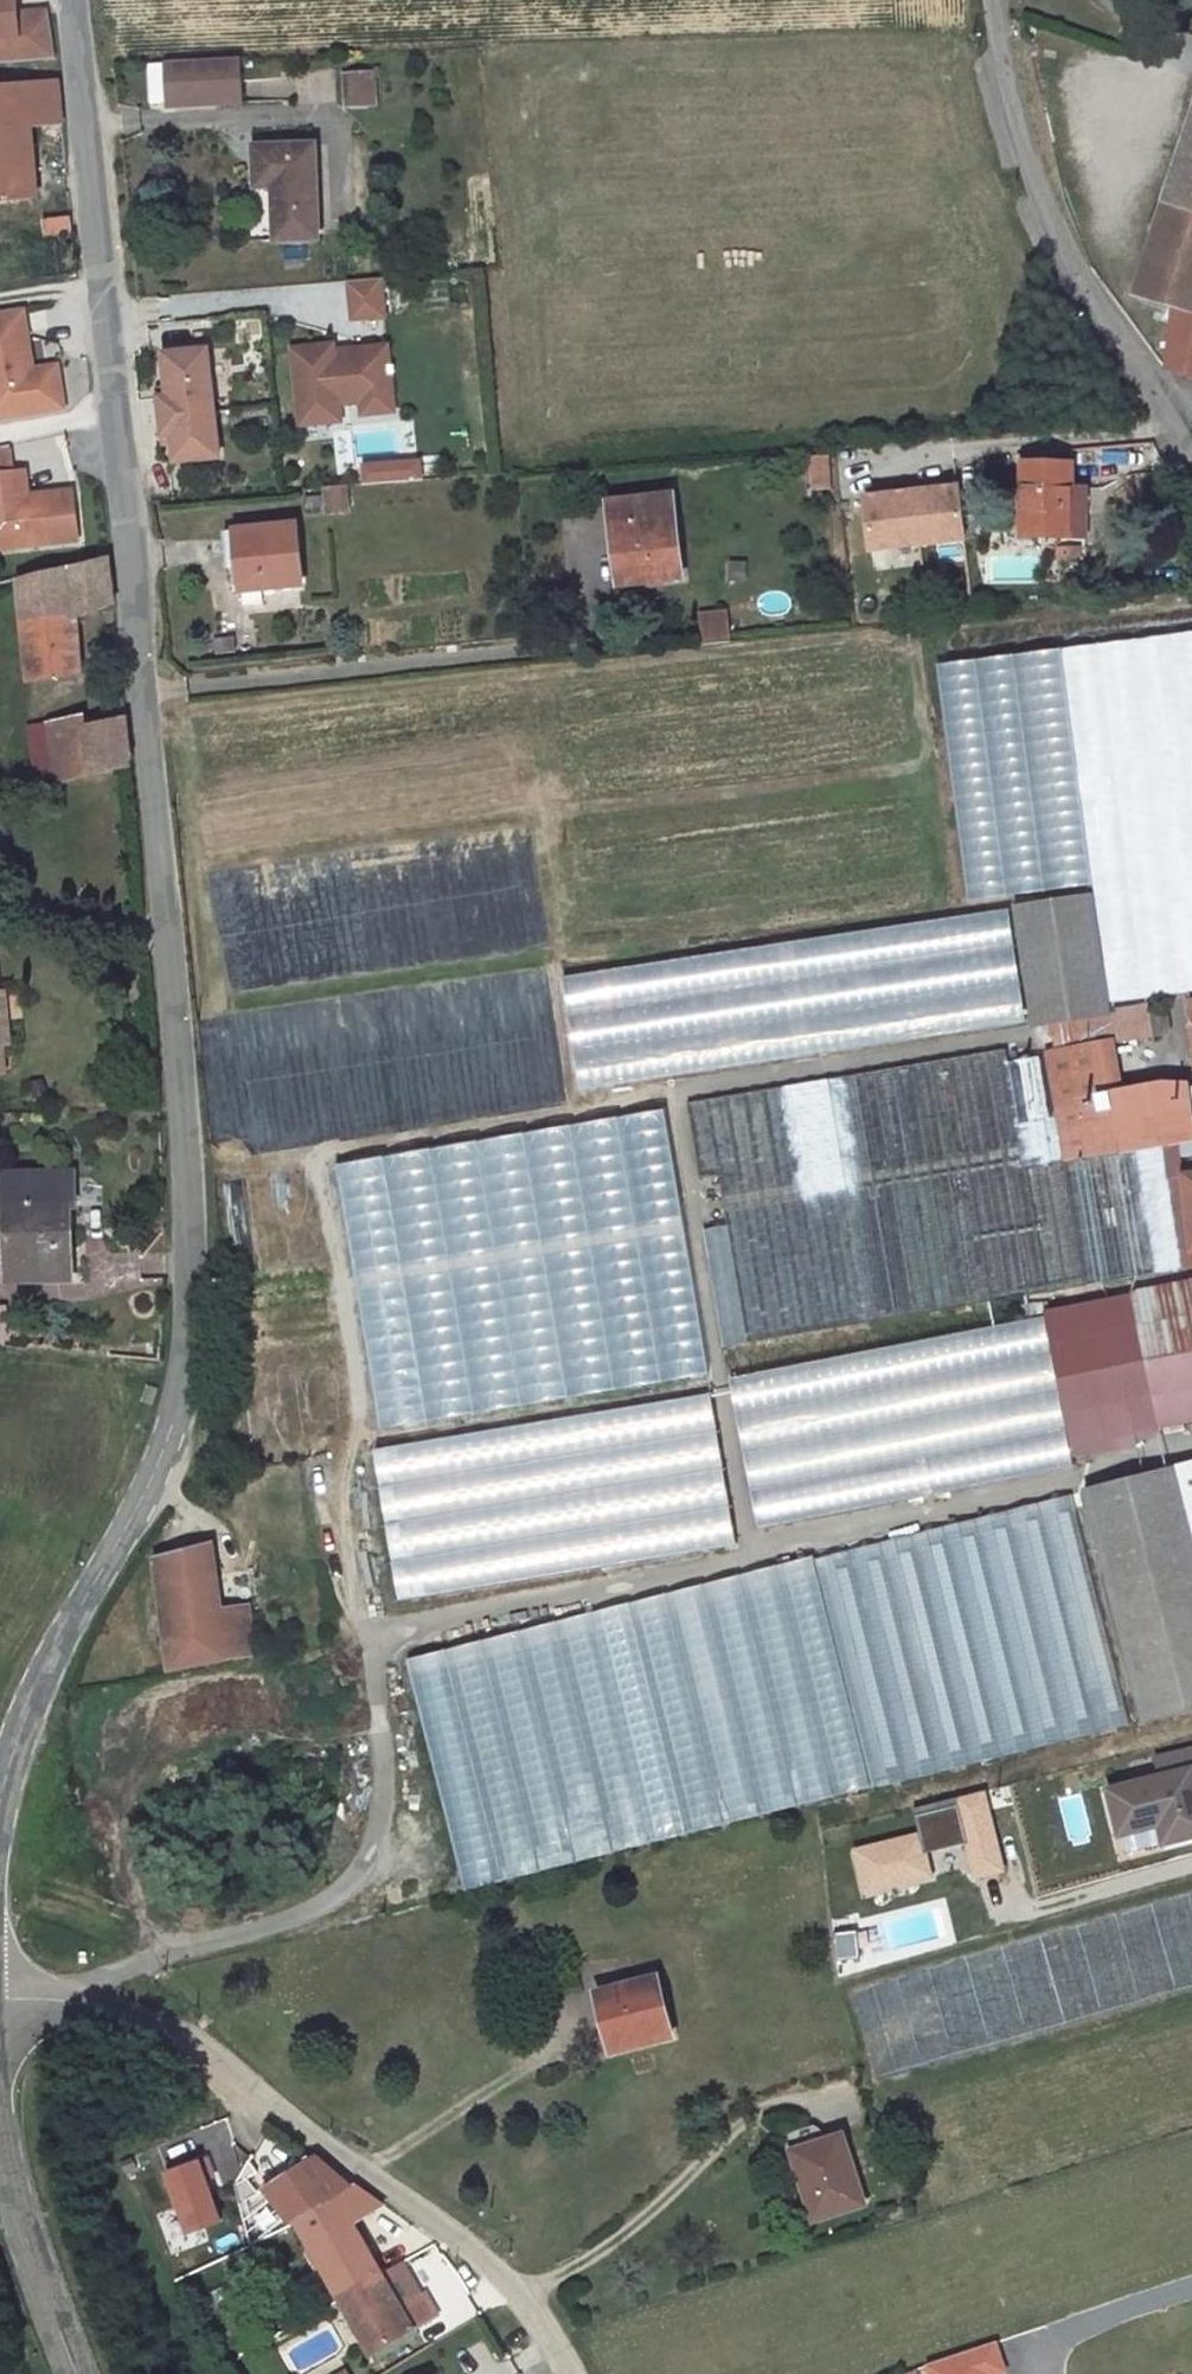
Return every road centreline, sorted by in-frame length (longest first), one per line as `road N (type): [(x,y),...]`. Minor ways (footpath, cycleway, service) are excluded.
road 1 (tertiary): [(70,0),(167,907),(188,1168),(188,1348),(169,1436),(47,1665),(0,1797)]
road 2 (unclassified): [(0,1999),(71,2001),(191,2041),(438,2224),(529,2307),(567,2373)]
road 3 (unclassified): [(1191,450),(1081,276),(1041,196),(995,0)]
road 4 (tertiary): [(0,2138),(76,2373)]

